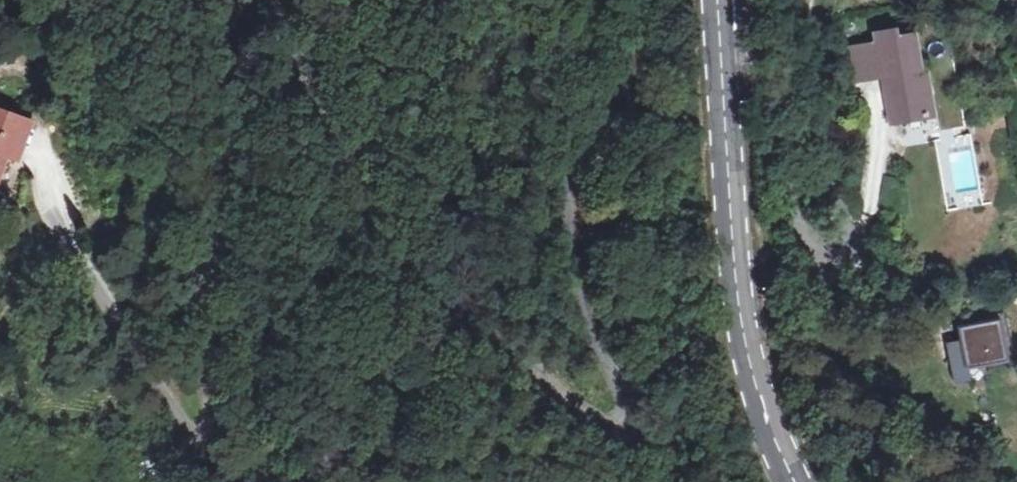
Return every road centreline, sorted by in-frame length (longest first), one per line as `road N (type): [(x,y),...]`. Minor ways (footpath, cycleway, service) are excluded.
road 1 (secondary): [(794,481),(737,320),(715,0)]

